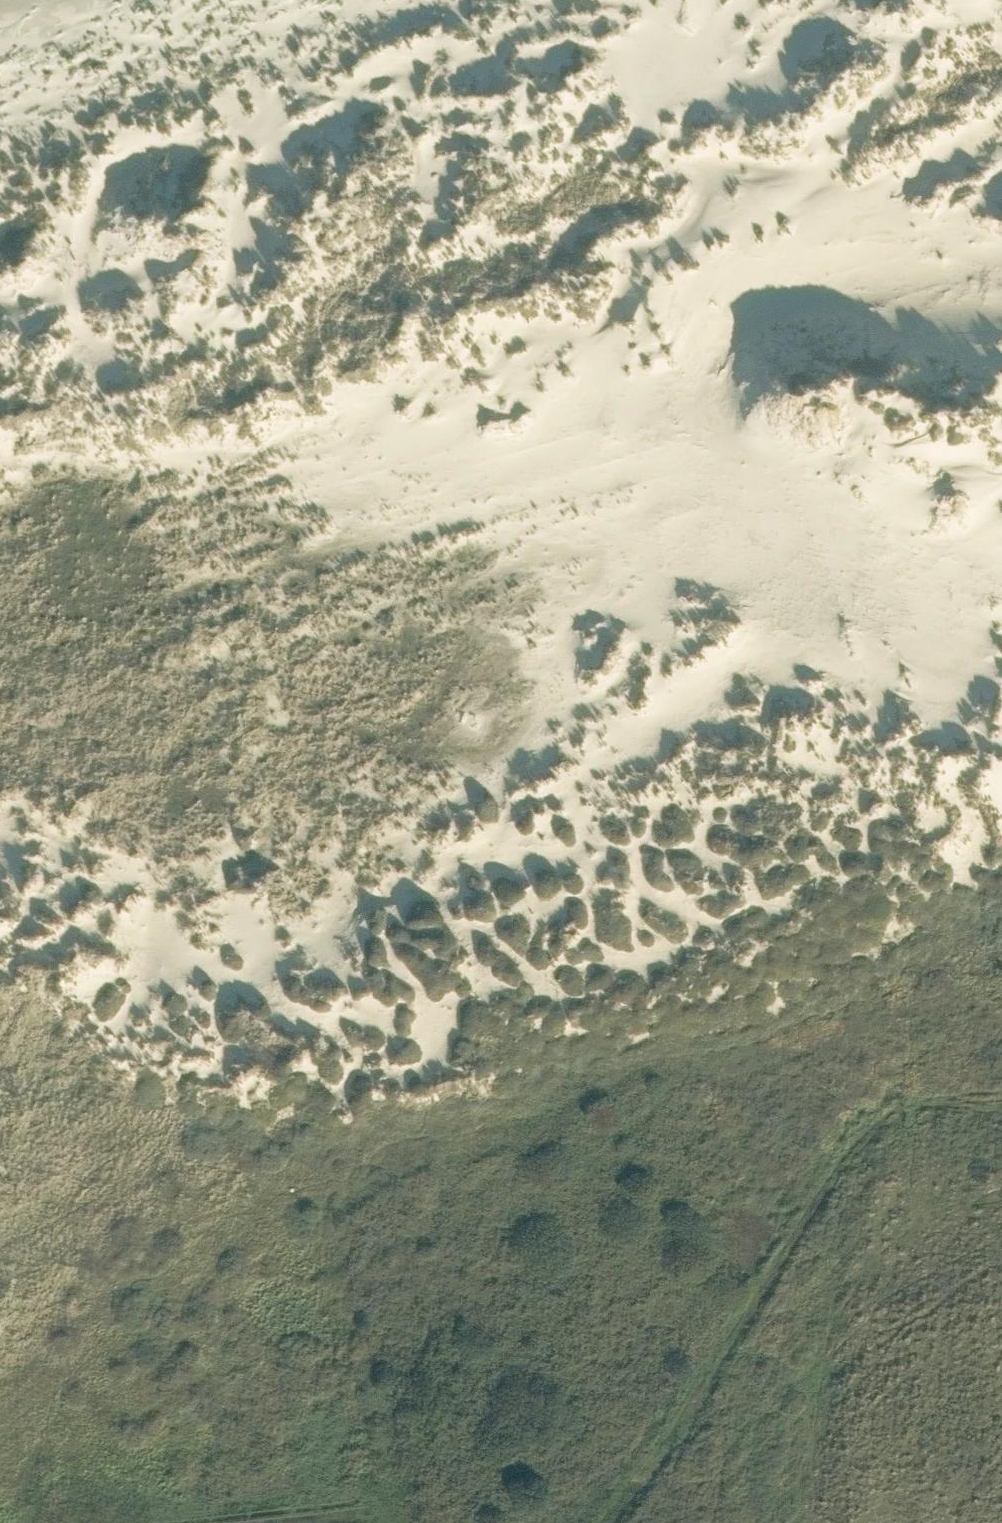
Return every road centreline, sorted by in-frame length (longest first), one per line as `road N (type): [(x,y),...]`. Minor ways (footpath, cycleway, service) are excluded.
road 1 (track): [(842,1165),(765,1174),(596,1127),(392,1118),(300,1167),(269,1207),(0,1457)]
road 2 (track): [(608,1522),(842,1165),(873,1130),(917,1104),(1001,1111)]

